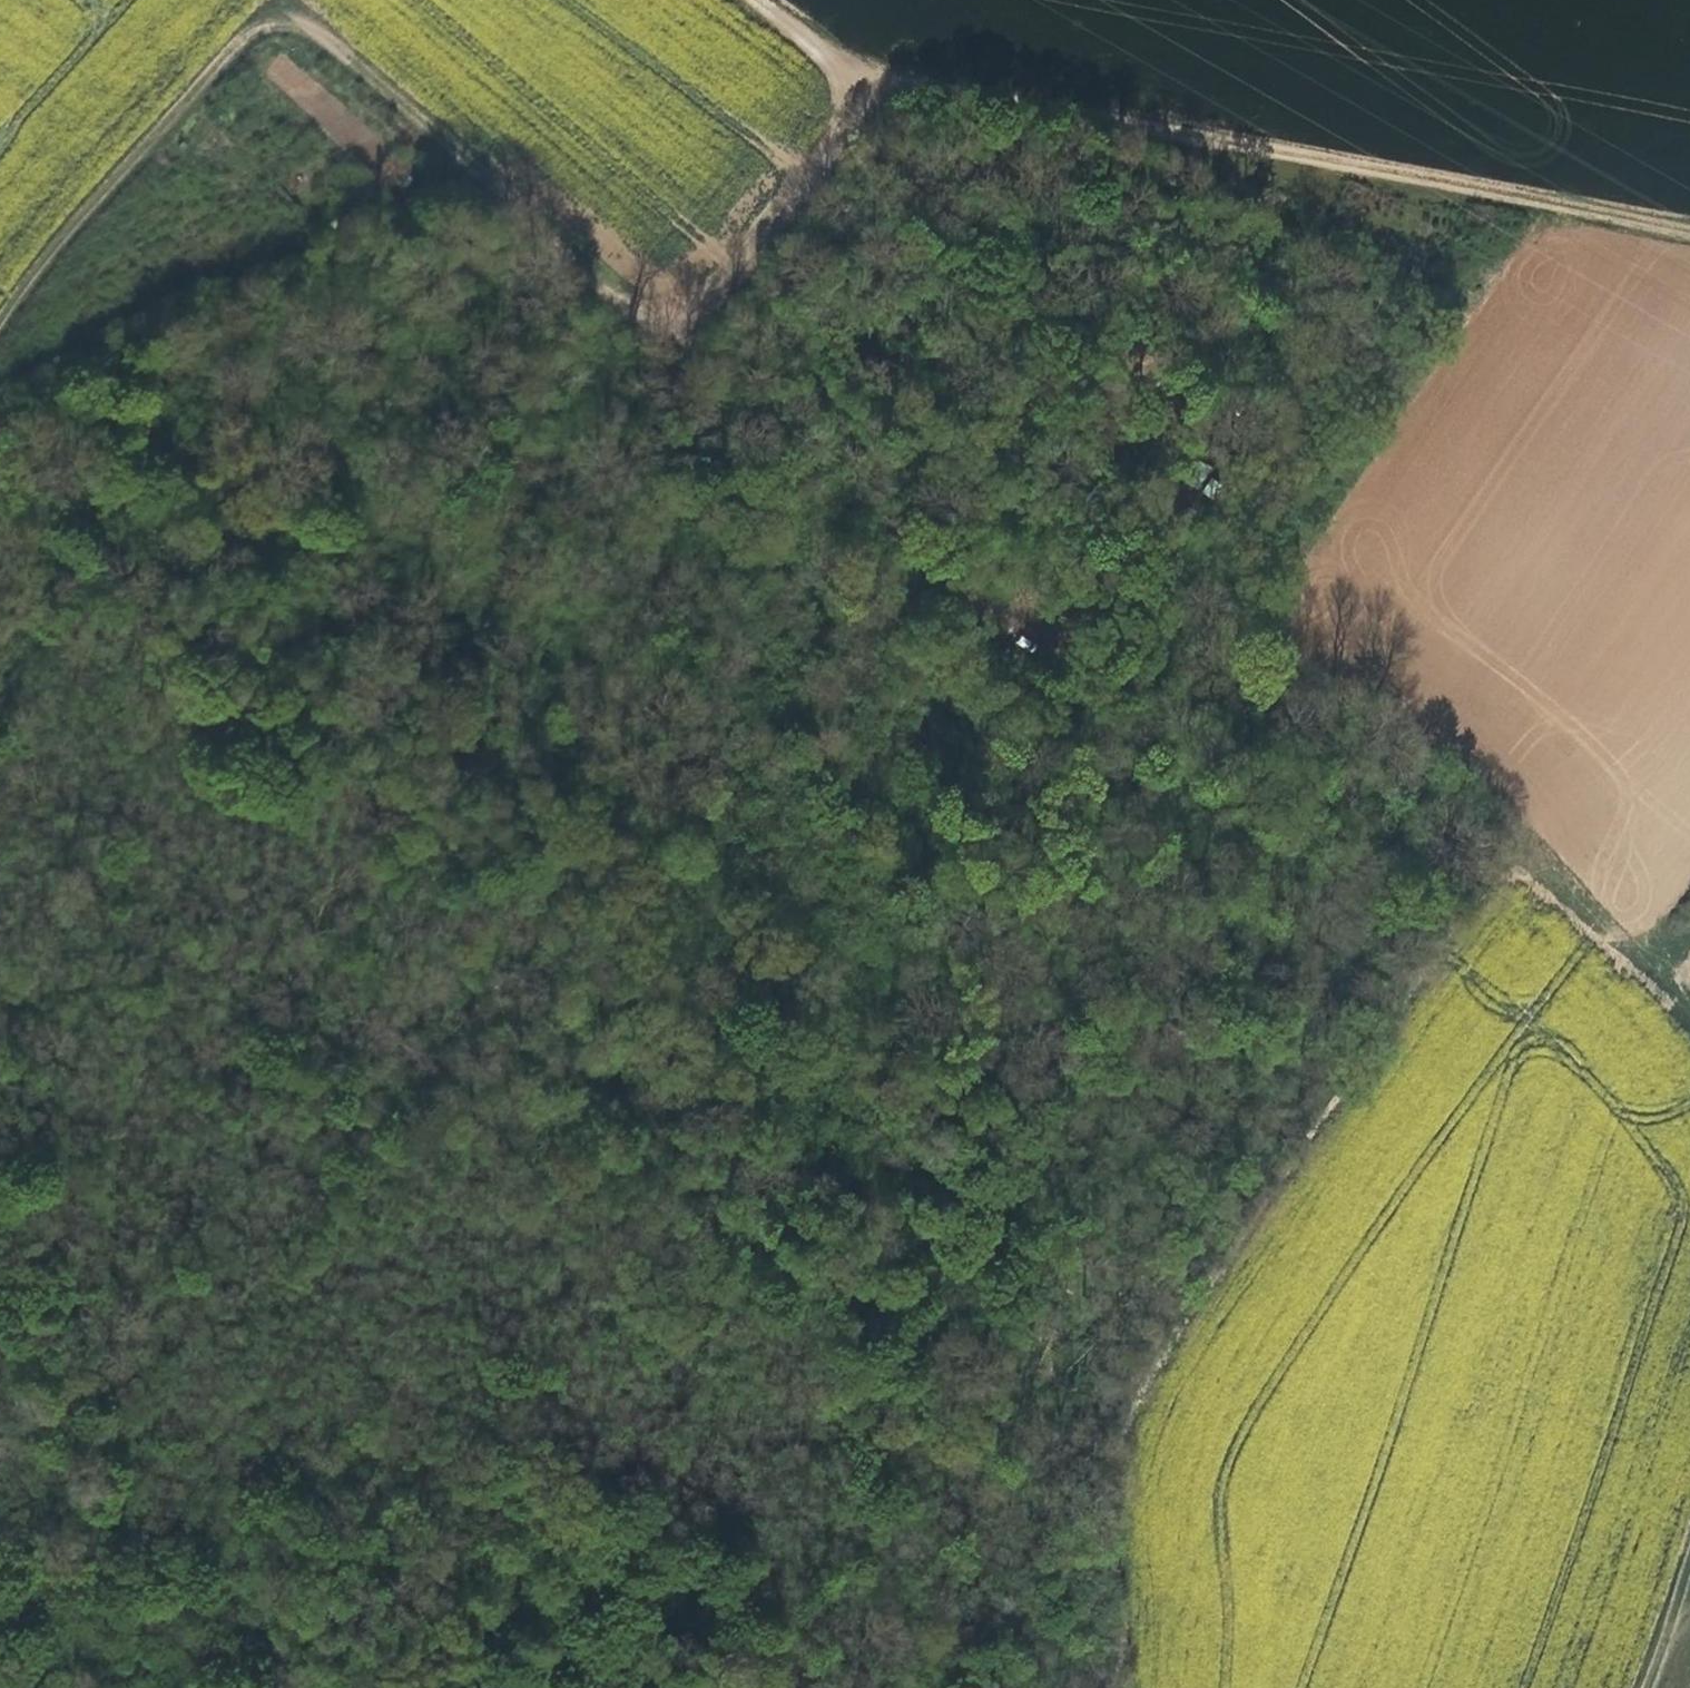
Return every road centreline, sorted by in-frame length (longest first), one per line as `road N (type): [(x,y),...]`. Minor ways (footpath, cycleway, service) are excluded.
road 1 (track): [(881,92),(695,321),(648,322),(274,8),(0,302)]
road 2 (track): [(756,0),(881,92),(1689,230)]

